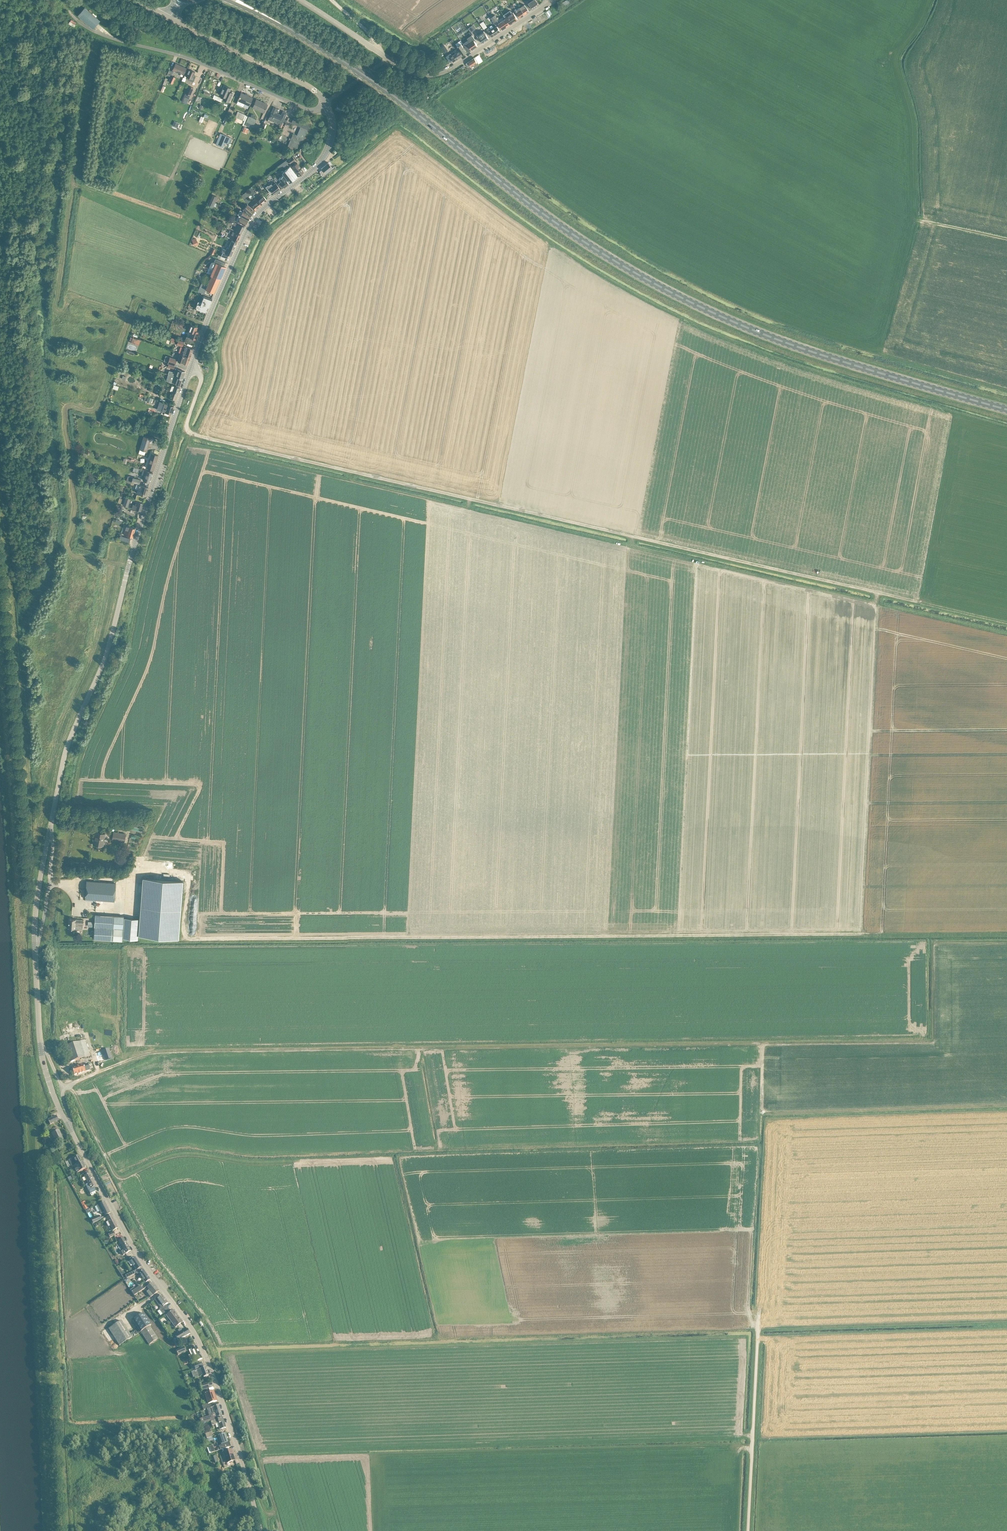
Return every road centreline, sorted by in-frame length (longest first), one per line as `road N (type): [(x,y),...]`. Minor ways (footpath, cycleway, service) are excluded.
road 1 (primary): [(1006,409),(782,341),(649,281),(559,225),(370,79),(244,4)]
road 2 (unclassified): [(50,836),(68,745),(108,650),(192,364)]
road 3 (unclassified): [(247,1479),(195,1334),(138,1256),(70,1128)]
road 4 (unclassified): [(192,364),(247,227),(324,156),(332,127),(325,103)]
road 5 (track): [(0,653),(23,902),(35,924)]
road 6 (unclassified): [(747,1530),(758,1310)]
road 7 (tertiary): [(387,59),(417,74),(450,69),(553,0)]
road 8 (unclassified): [(325,103),(300,81),(169,17)]
road 9 (unclassified): [(325,103),(303,107),(181,56)]
road 10 (track): [(181,56),(99,33),(63,0)]

